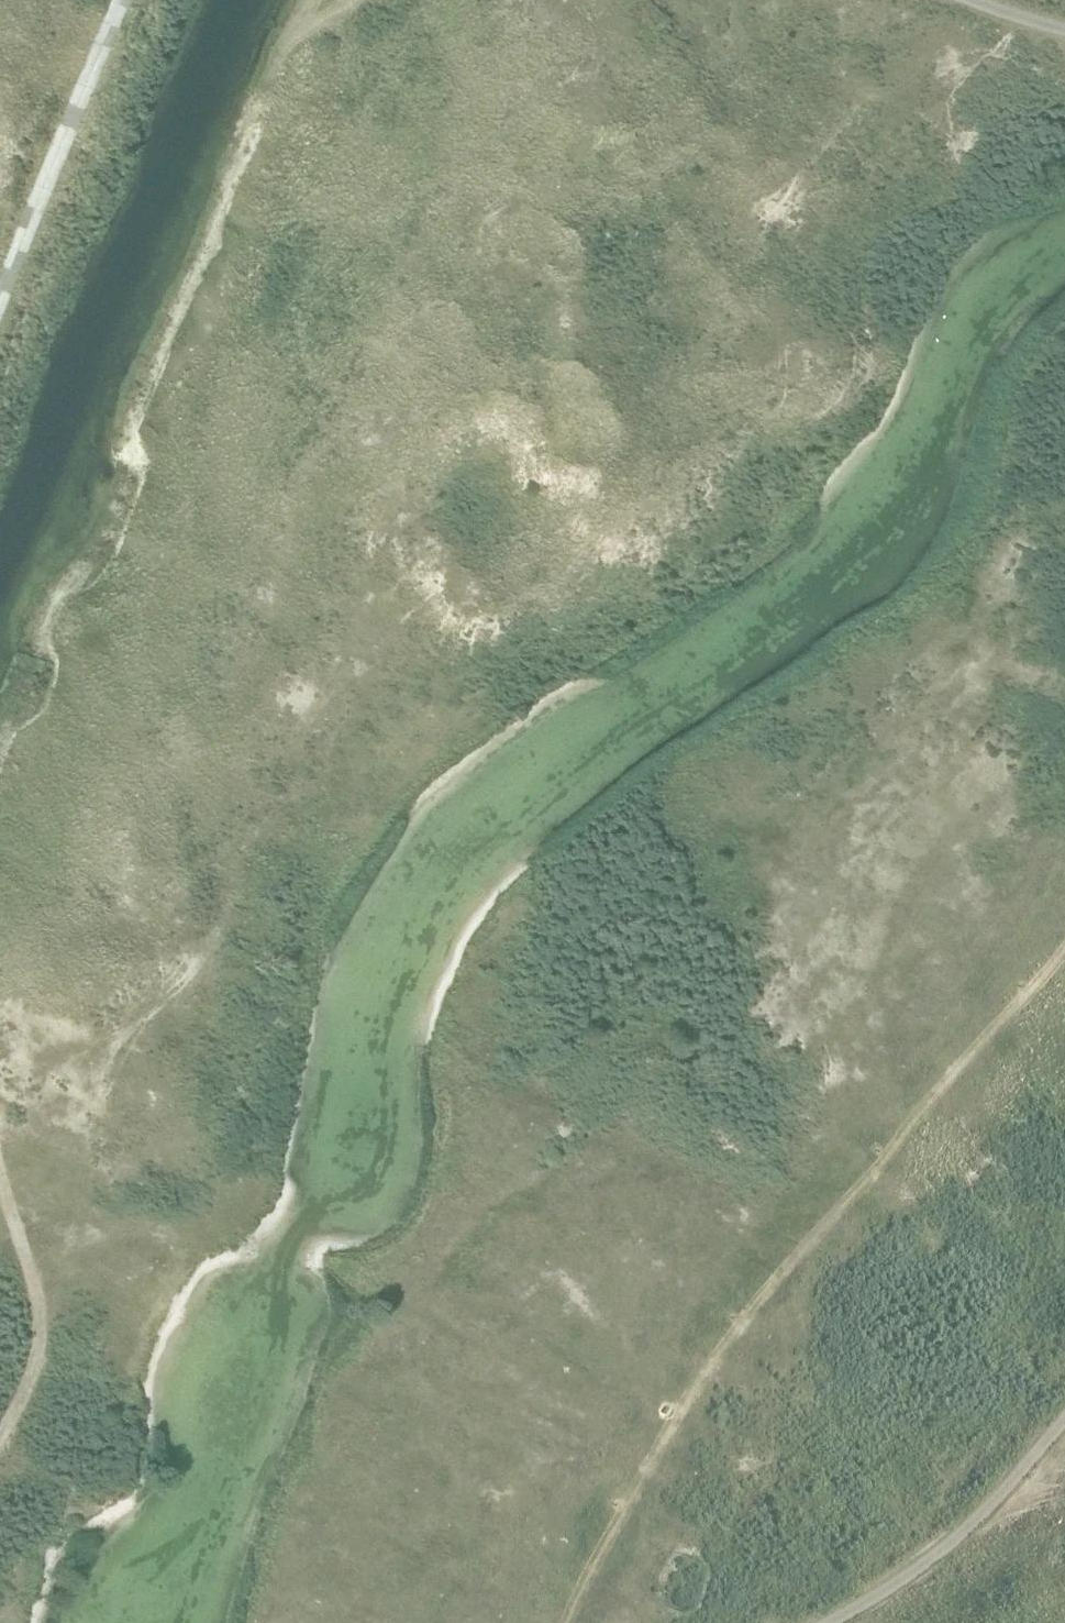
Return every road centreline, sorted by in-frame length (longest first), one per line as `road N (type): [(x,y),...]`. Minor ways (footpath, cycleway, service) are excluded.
road 1 (track): [(0,300),(124,0)]
road 2 (track): [(0,1430),(40,1360),(38,1281),(0,1165)]

